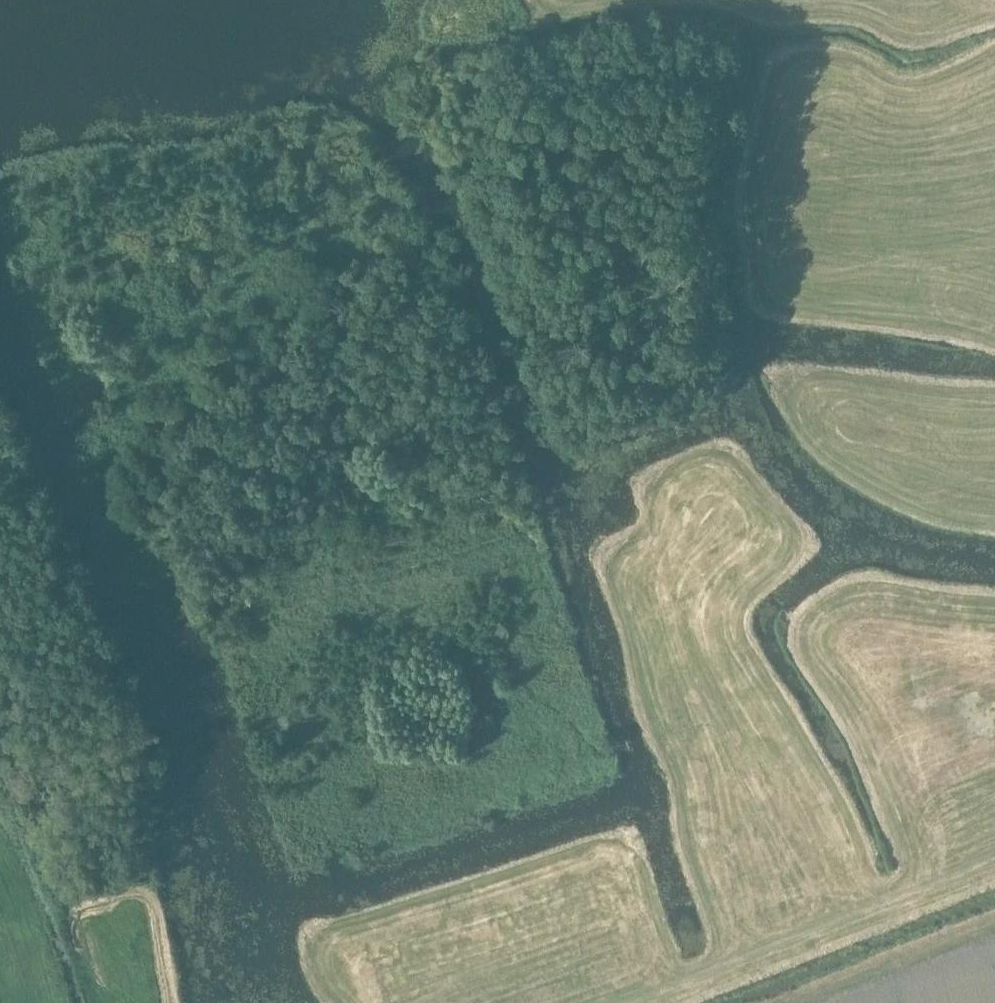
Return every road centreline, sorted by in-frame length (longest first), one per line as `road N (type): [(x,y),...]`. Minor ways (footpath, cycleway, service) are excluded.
road 1 (track): [(994,850),(614,1002)]

